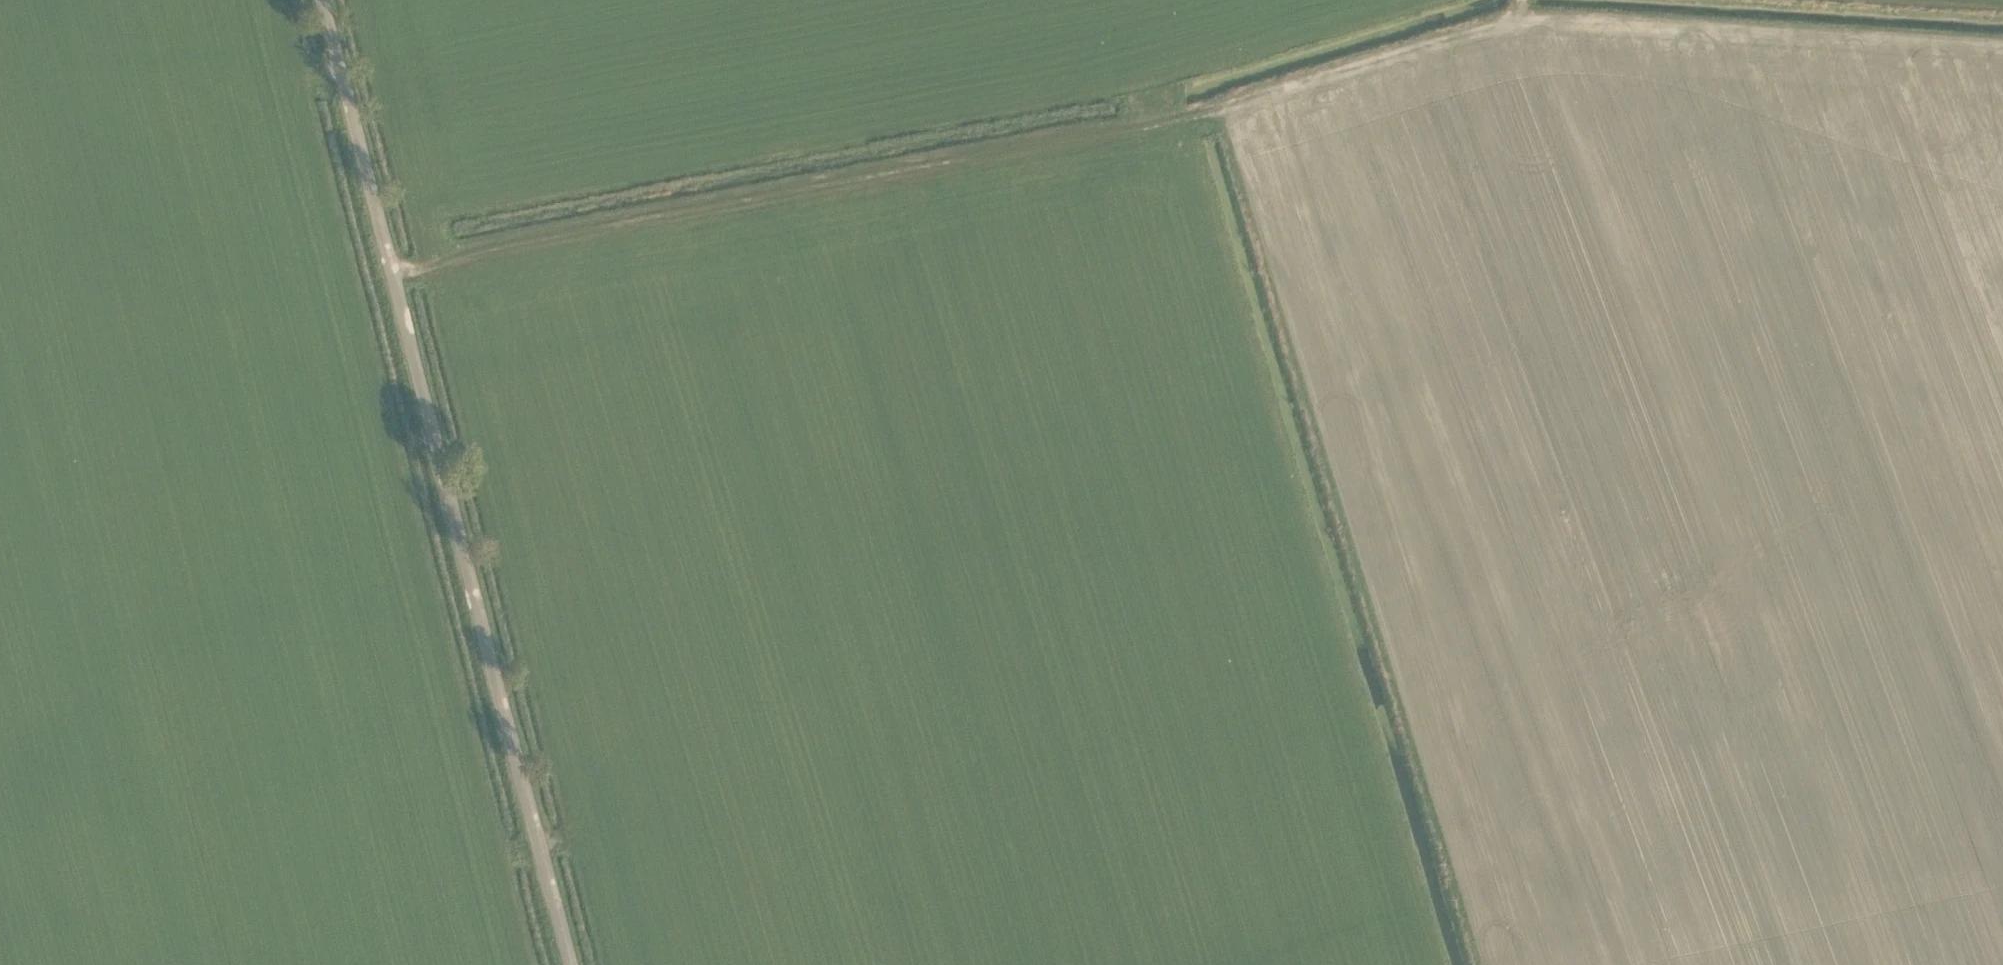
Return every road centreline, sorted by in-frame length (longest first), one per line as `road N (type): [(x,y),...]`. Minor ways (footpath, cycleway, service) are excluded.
road 1 (unclassified): [(570,964),(320,0)]

